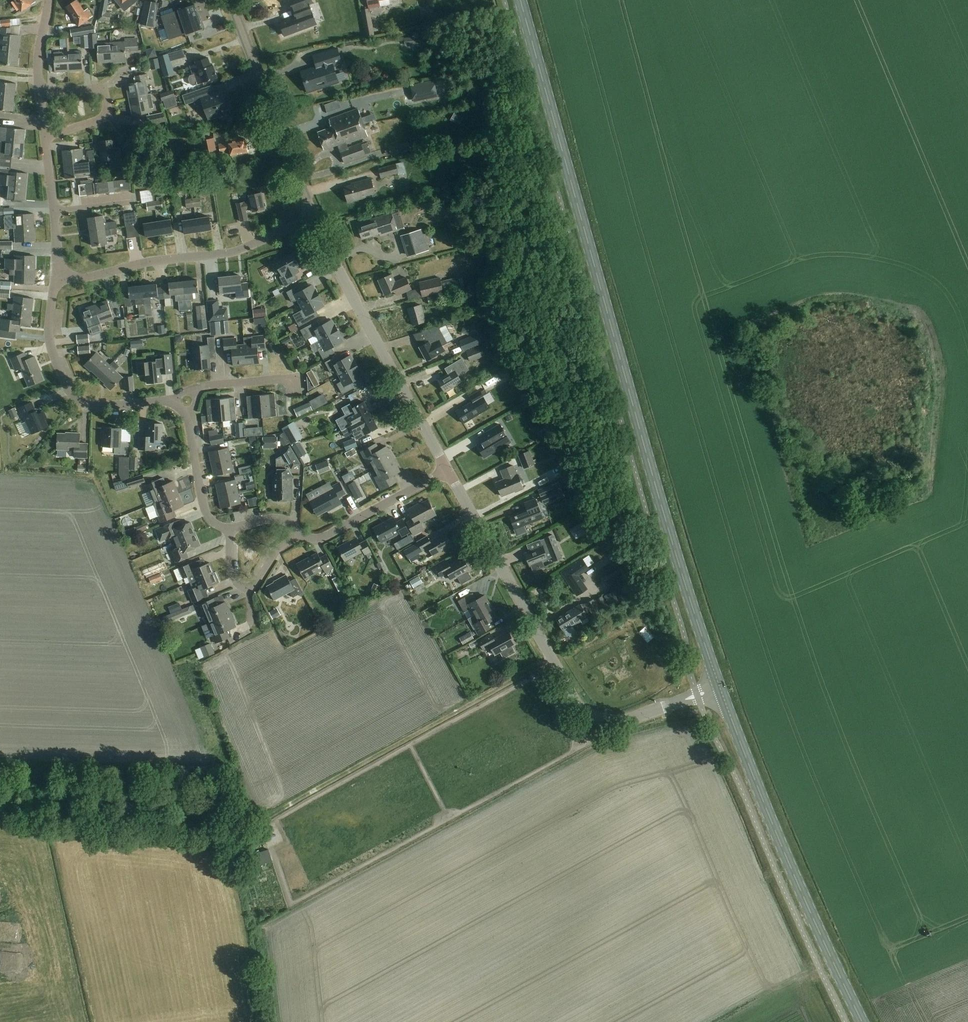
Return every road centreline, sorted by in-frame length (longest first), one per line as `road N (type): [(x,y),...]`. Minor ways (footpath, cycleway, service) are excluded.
road 1 (primary): [(718,686),(521,0)]
road 2 (track): [(551,657),(232,830),(141,801),(54,786),(29,786),(0,801)]
road 3 (tertiary): [(718,686),(633,718),(585,712),(448,470)]
road 4 (primary): [(863,1021),(718,686)]
road 5 (tertiary): [(448,470),(312,217)]
road 6 (residential): [(312,217),(227,254),(57,276)]
road 7 (tertiary): [(312,217),(231,0)]
road 8 (residential): [(171,404),(93,405),(71,394),(49,336),(57,276)]
road 9 (residential): [(298,536),(324,537),(448,470)]
road 10 (residential): [(44,133),(99,119),(106,107),(93,88),(39,92)]
road 11 (residential): [(57,276),(44,133)]
road 12 (residential): [(298,536),(243,588),(232,576),(229,533)]
road 13 (residential): [(229,533),(203,508),(186,419)]

